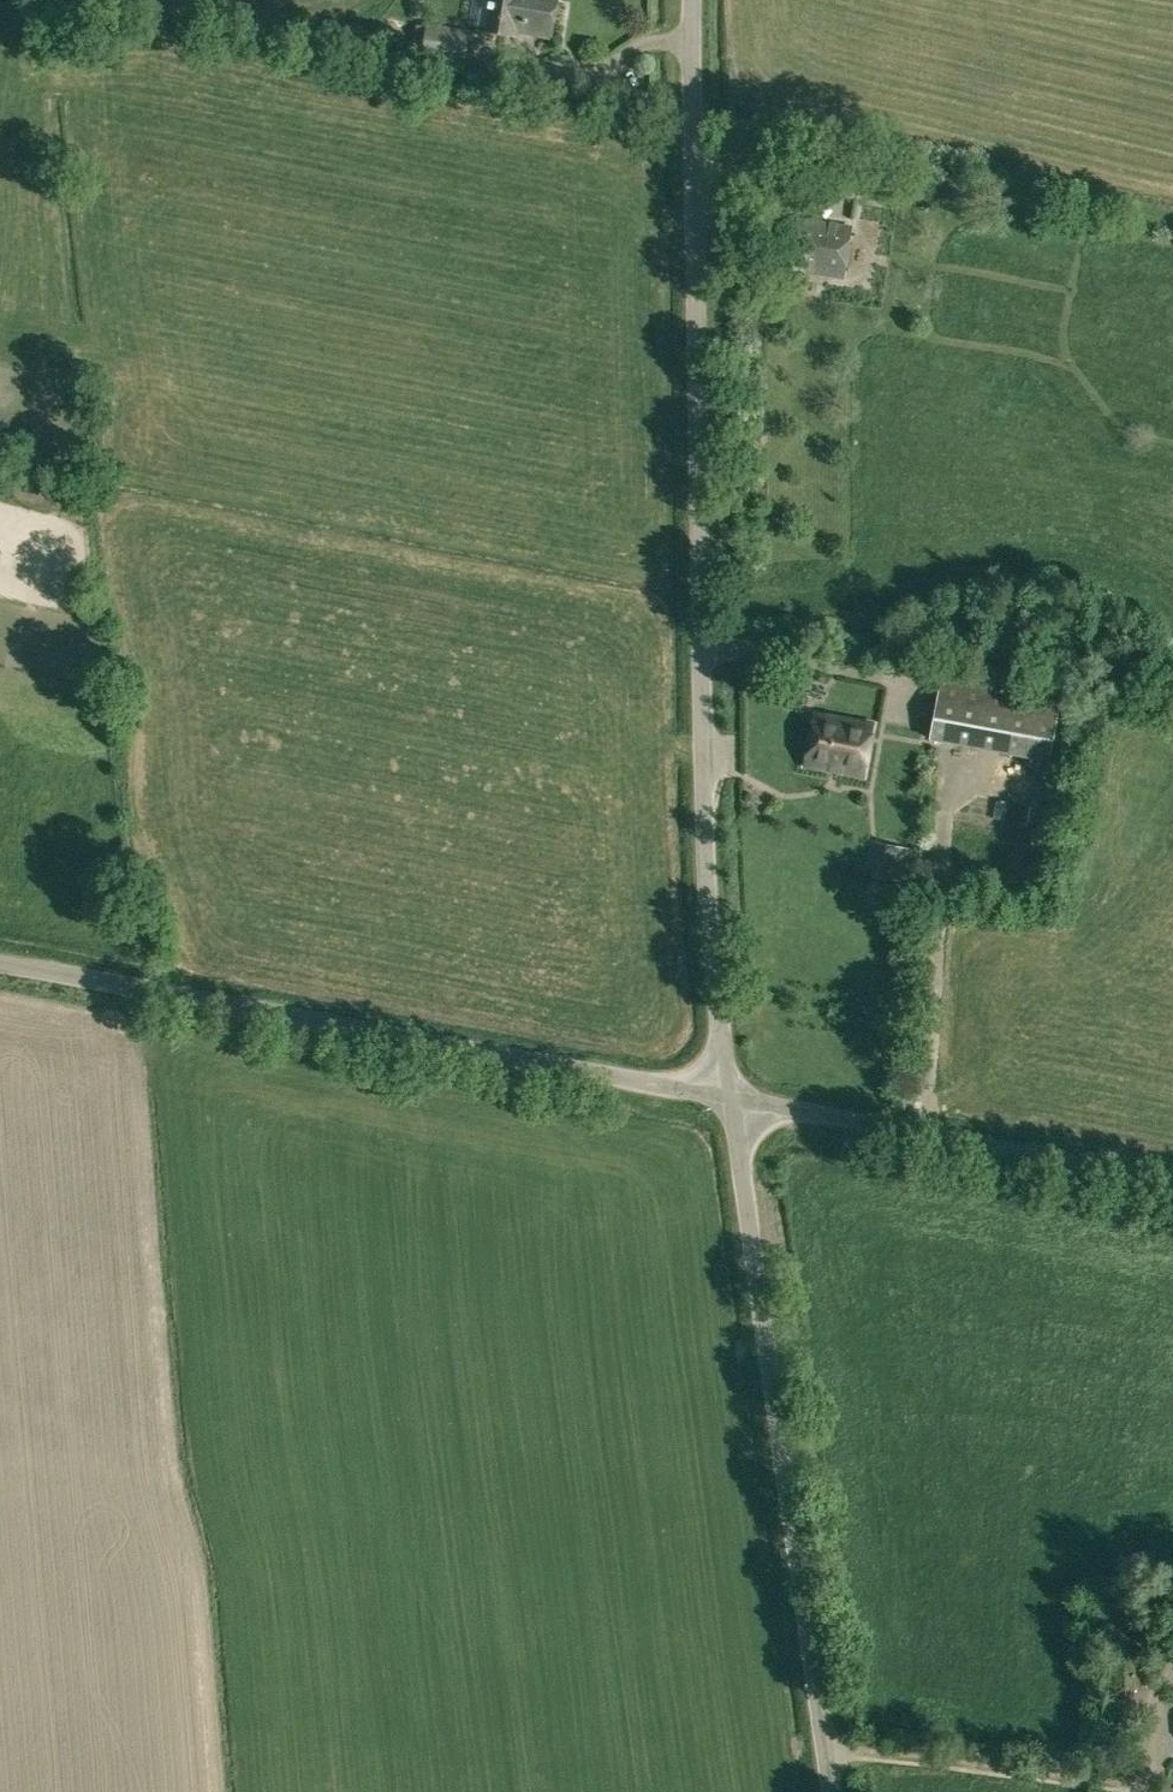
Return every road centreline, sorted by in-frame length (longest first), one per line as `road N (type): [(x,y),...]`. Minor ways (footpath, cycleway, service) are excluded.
road 1 (unclassified): [(729,1095),(703,812),(695,0)]
road 2 (unclassified): [(729,1095),(0,962)]
road 3 (unclassified): [(830,1791),(729,1095)]
road 4 (unclassified): [(729,1095),(1172,1183)]

